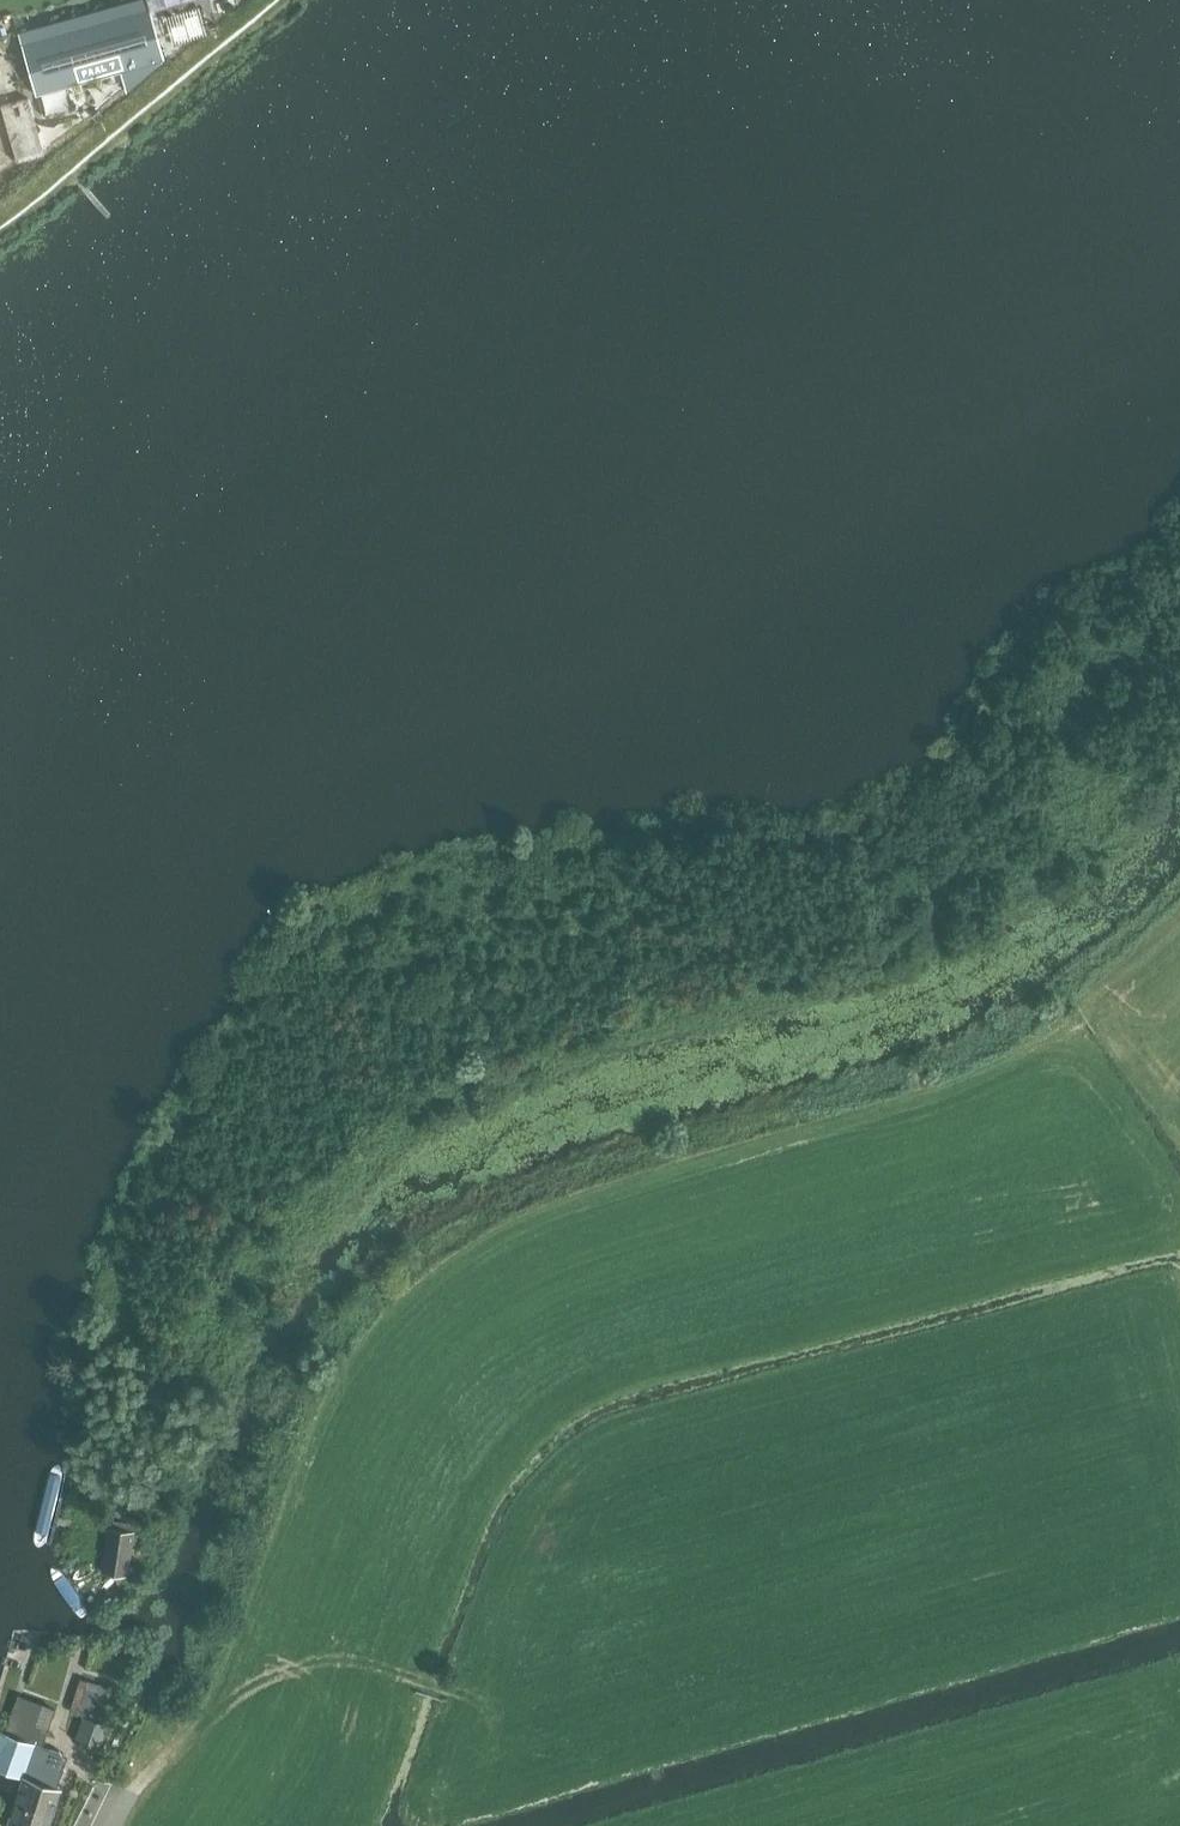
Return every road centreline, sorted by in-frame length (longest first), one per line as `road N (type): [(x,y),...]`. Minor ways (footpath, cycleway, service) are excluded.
road 1 (track): [(478,1699),(340,1660),(265,1679),(119,1802)]

